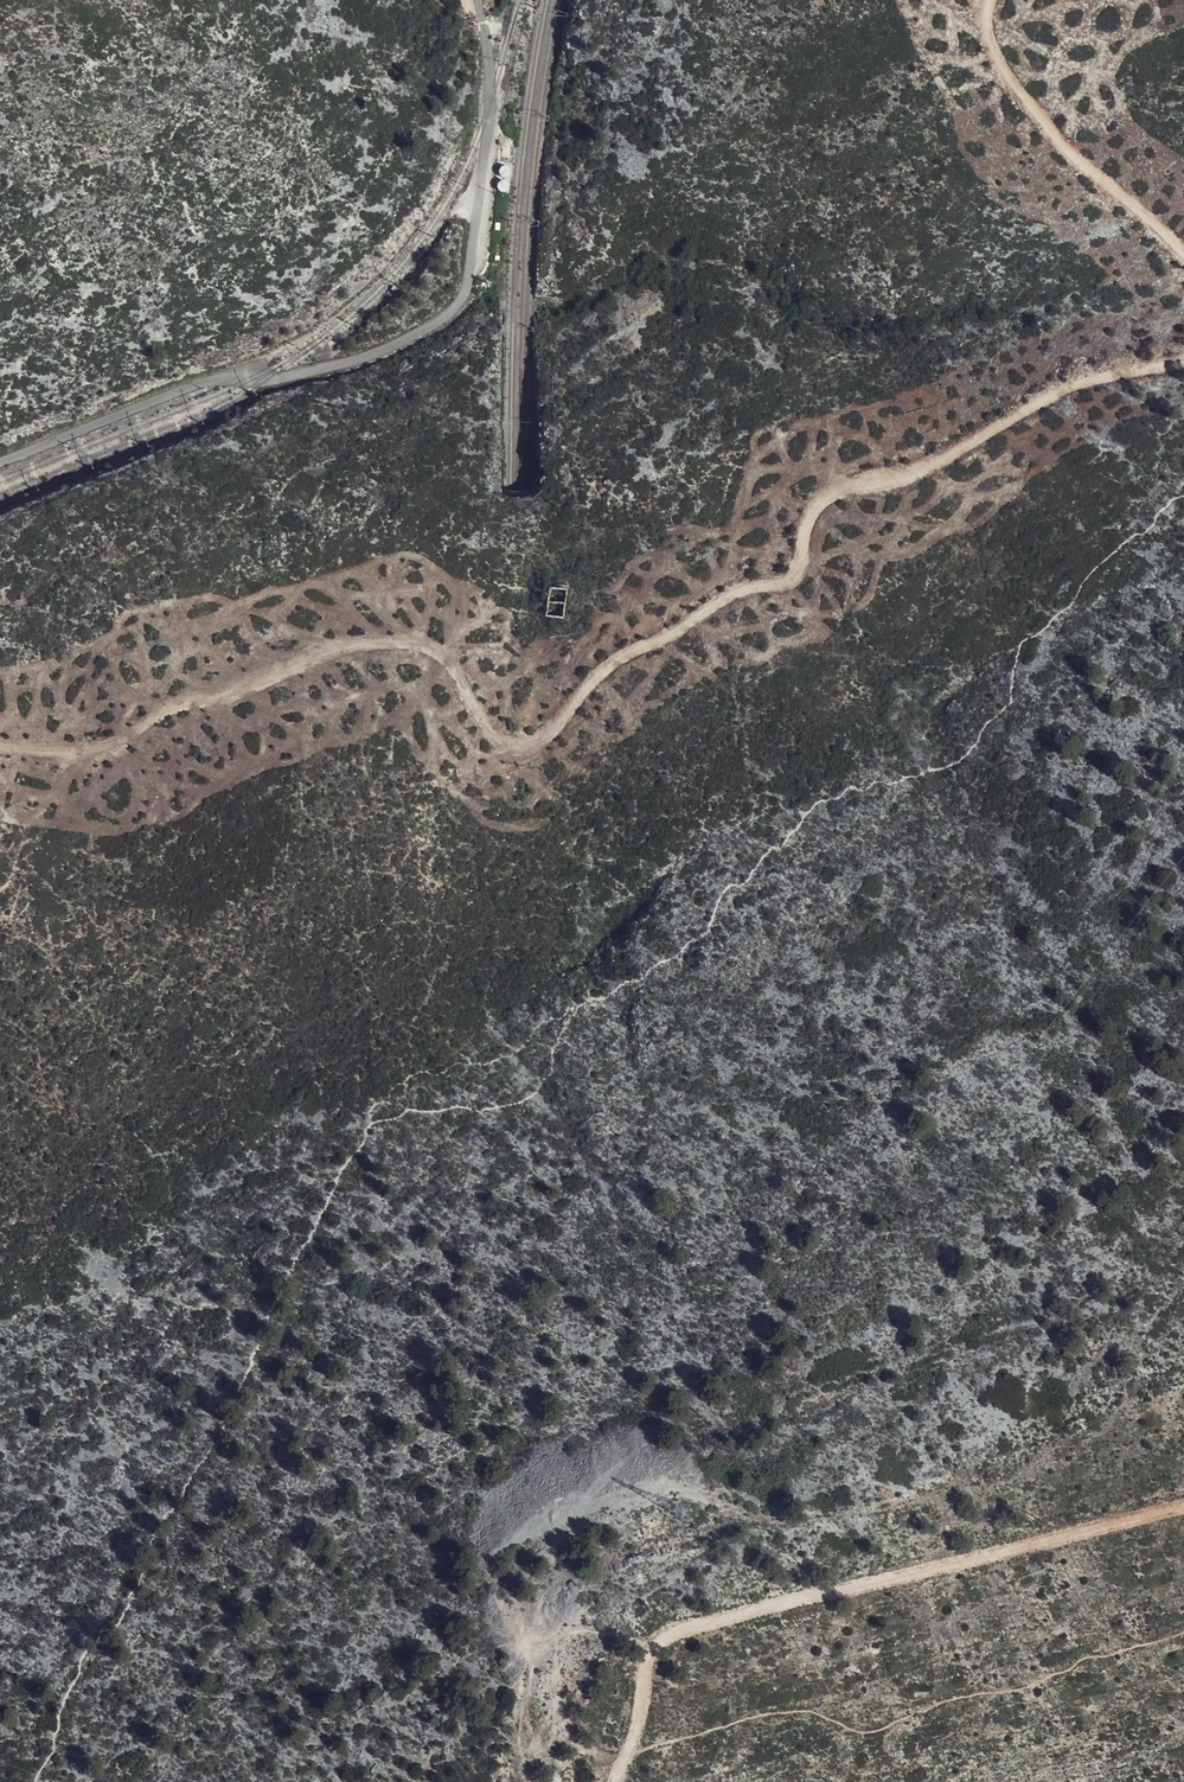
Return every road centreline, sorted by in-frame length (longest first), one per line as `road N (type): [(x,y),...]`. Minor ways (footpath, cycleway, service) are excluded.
road 1 (track): [(0,746),(69,751),(113,743),(157,716),(357,643),(395,642),(424,645),(450,663),(490,732),(512,747),(530,745),(557,731),(594,678),(626,655),(735,592),(786,581),(800,564),(810,512),(825,499),(912,475),(1067,387),(1183,367)]
road 2 (unclassified): [(478,0),(489,123),(468,283),(455,311),(378,354),(281,378),(249,374),(0,465)]
road 3 (track): [(1183,253),(1038,113),(990,39),(993,0)]

